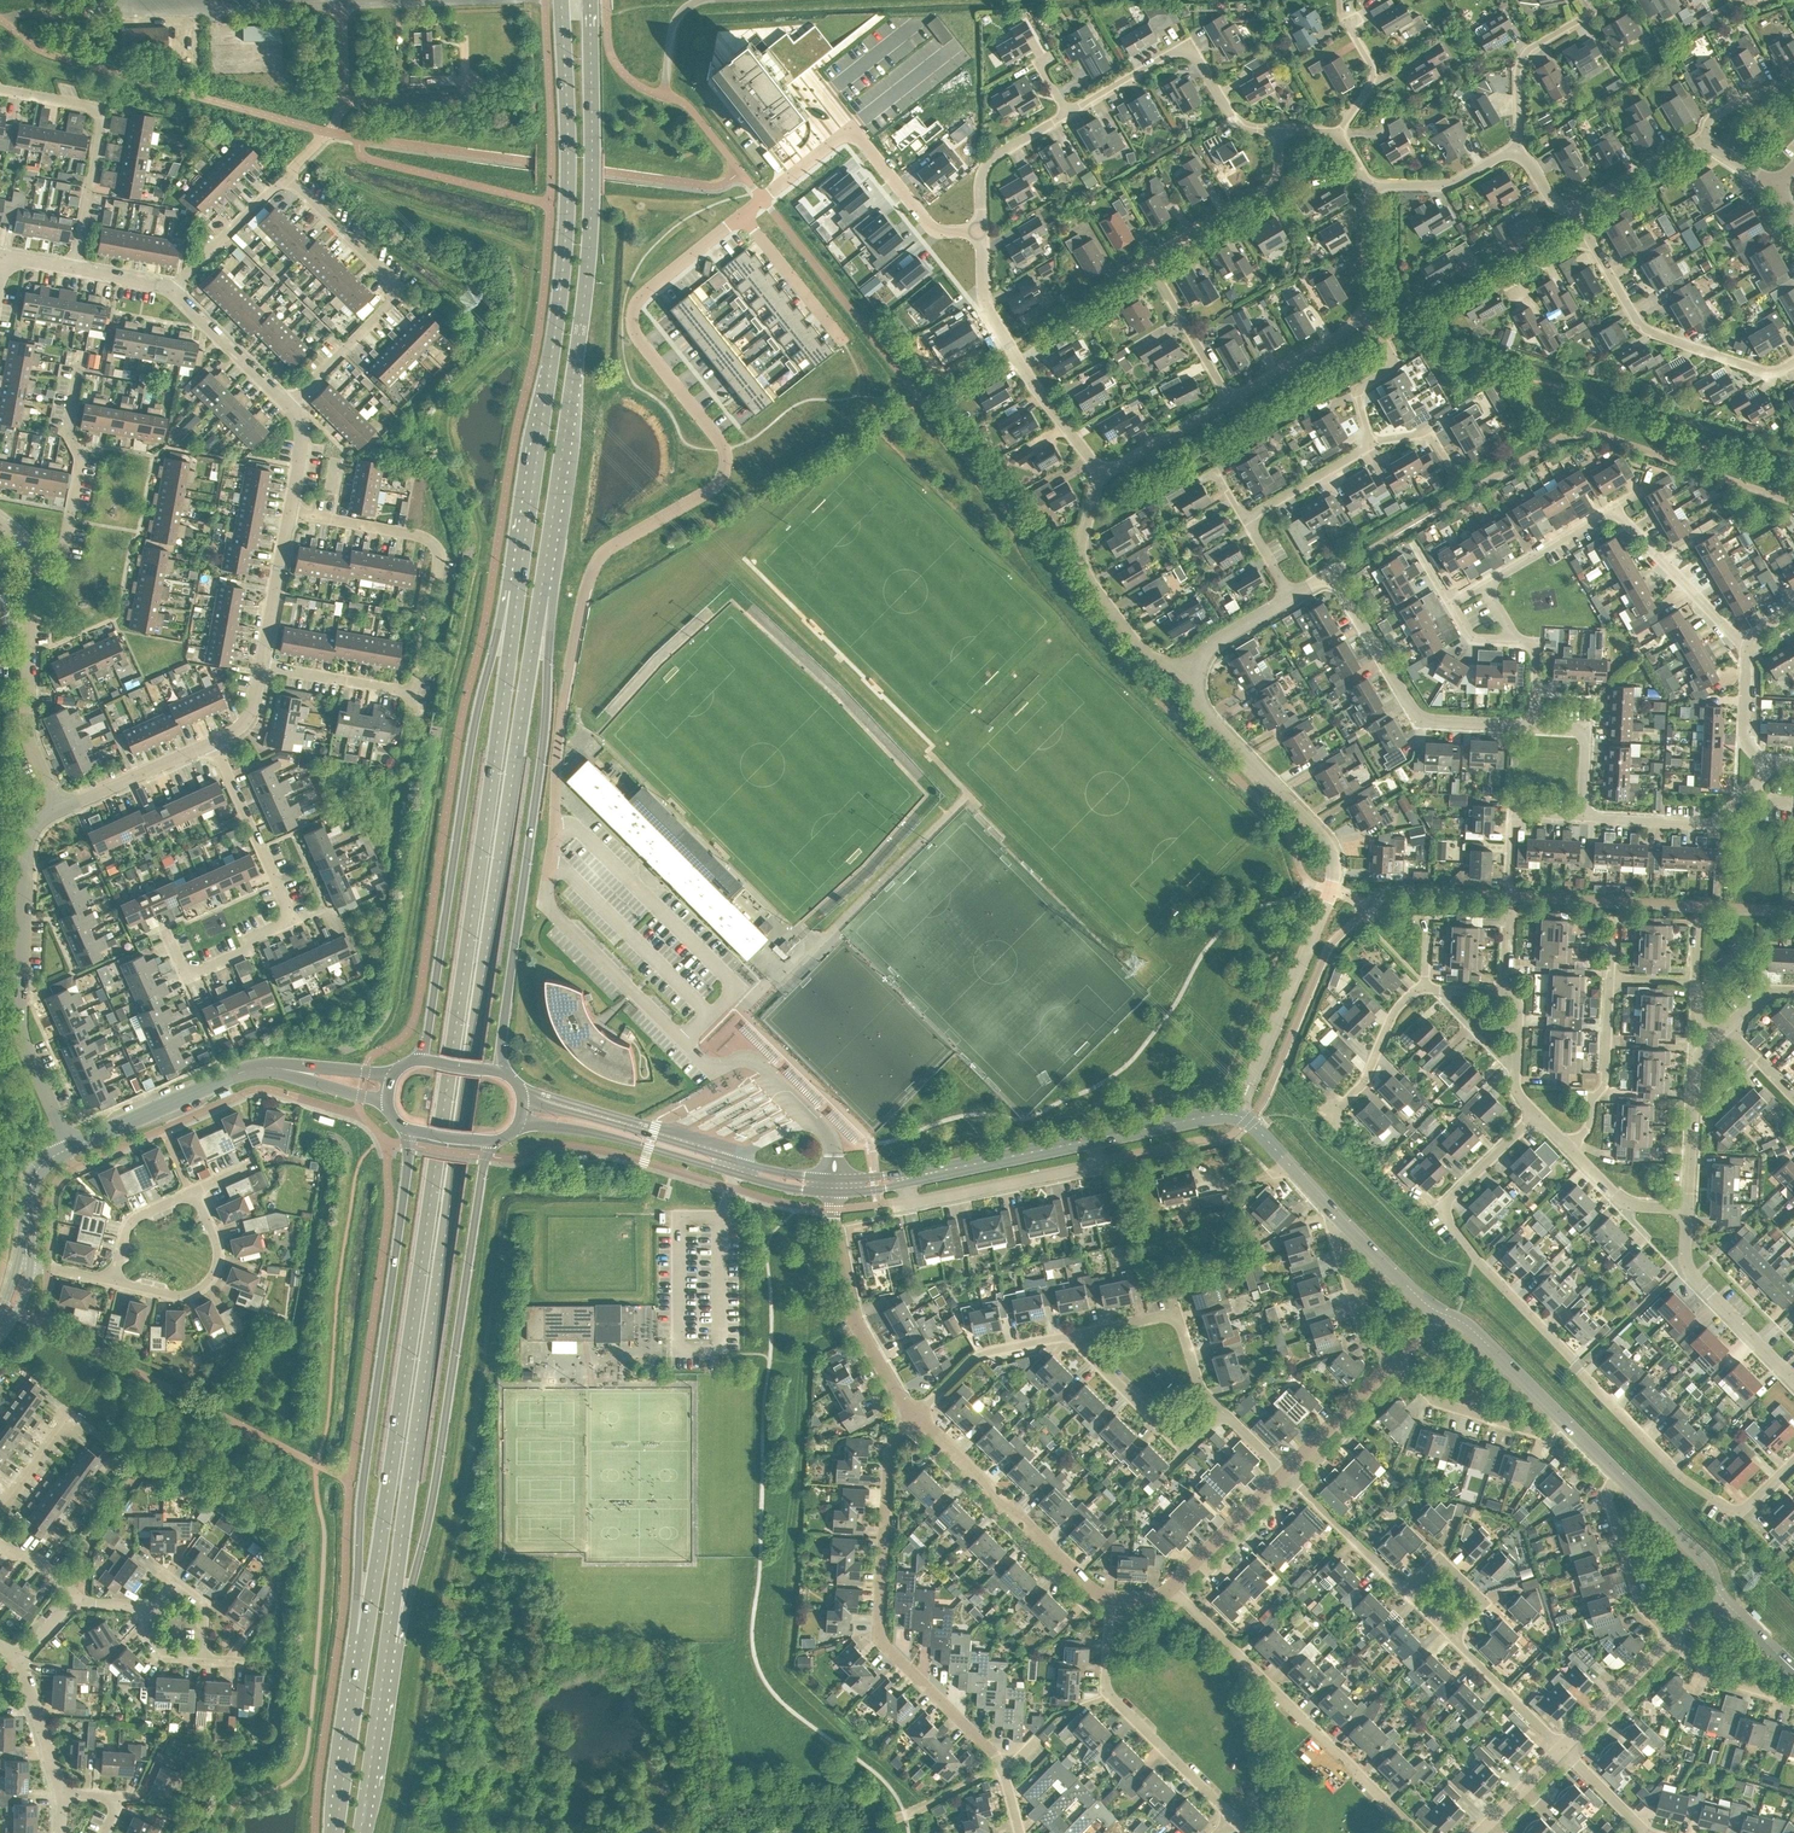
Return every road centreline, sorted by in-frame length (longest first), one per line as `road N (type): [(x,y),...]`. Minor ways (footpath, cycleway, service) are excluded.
road 1 (primary): [(383,1683),(546,565)]
road 2 (primary): [(522,561),(358,1678)]
road 3 (residential): [(1793,1459),(1740,1512),(1711,1498),(1681,1476),(1475,1255),(1447,1205),(1537,1114)]
road 4 (primary): [(546,565),(586,288),(590,0)]
road 5 (primary): [(561,0),(566,228),(522,561)]
road 6 (primary): [(383,1683),(425,1533),(483,1162),(494,1142)]
road 7 (primary): [(404,1129),(408,1151),(361,1501),(352,1642),(358,1678)]
road 8 (residential): [(1196,670),(1195,697),(1208,719),(1325,840),(1334,865),(1237,1115)]
road 9 (primary): [(506,1073),(500,1055),(545,730),(553,608),(546,565)]
road 10 (primary): [(522,561),(480,701),(418,1059)]
road 11 (unclassified): [(835,1177),(831,1136),(764,1068),(743,1058),(710,1067),(546,905),(555,824)]
road 12 (residential): [(171,291),(284,176),(392,284),(393,300),(287,406)]
road 13 (residential): [(555,824),(572,659),(594,567),(616,544),(713,488),(725,470),(724,449)]
road 14 (residential): [(916,1415),(891,1446),(879,1636),(1002,1769)]
road 15 (residential): [(212,741),(292,919),(185,977),(165,933)]
road 16 (residential): [(68,1148),(20,1024),(27,841),(59,809)]
road 17 (residential): [(1230,398),(1150,262),(1268,189),(1279,170),(1277,130)]
road 18 (residential): [(1170,1588),(1418,1832)]
road 19 (tertiary): [(515,1129),(604,1135),(775,1185),(834,1192)]
road 20 (tertiary): [(835,1177),(765,1169),(522,1098)]
road 21 (residential): [(742,215),(646,292),(632,317),(642,343),(724,449)]
road 22 (residential): [(762,199),(850,129),(934,229),(982,230)]
road 23 (residential): [(1332,573),(1420,718),(1534,726)]
road 24 (residential): [(982,230),(991,317),(1097,470)]
road 25 (residential): [(1110,1598),(1085,1584),(916,1415)]
road 26 (residential): [(1277,130),(1240,125),(1183,47),(1067,113)]
road 27 (residential): [(1793,362),(1772,374),(1646,330),(1587,238)]
road 28 (residential): [(73,269),(99,116),(89,106),(0,90)]
road 29 (residential): [(1196,670),(1146,654),(1090,582),(1082,559),(1097,470)]
road 30 (residential): [(834,1192),(855,1320),(916,1415)]
road 31 (tertiary): [(68,1148),(225,1077),(260,1067),(292,1070)]
road 32 (residential): [(30,555),(65,541),(80,457),(68,426),(81,355)]
road 33 (residential): [(1092,1139),(1097,1161),(1091,1166),(908,1203)]
road 34 (residential): [(1793,1381),(1692,1275),(1687,1208)]
road 35 (residential): [(1769,763),(1713,821),(1581,818)]
road 36 (residential): [(1223,1411),(1195,1440),(1174,1440),(1085,1353),(1079,1334)]
road 37 (residential): [(1609,0),(1521,60),(1516,154)]
road 38 (residential): [(1393,1362),(1436,1404),(1548,1438),(1564,1422)]
road 39 (residential): [(112,1282),(175,1297),(204,1286),(219,1249),(194,1190)]
road 40 (tertiary): [(1092,1139),(904,1178)]
road 41 (residential): [(1612,509),(1749,643)]
road 42 (residential): [(916,1415),(987,1351),(1079,1334)]
road 43 (residential): [(288,512),(420,536),(437,551),(436,577)]
road 44 (residential): [(1620,1477),(1607,1502),(1640,1607),(1671,1638)]
road 45 (residential): [(1570,1148),(1589,1124),(1604,1079),(1610,978)]
road 46 (residential): [(1687,1208),(1694,1075),(1715,1037)]
road 47 (residential): [(1107,1695),(1232,1817)]
road 48 (residential): [(1284,1472),(1405,1591)]
road 49 (tertiary): [(1564,1422),(1475,1332),(1439,1312)]
road 50 (residential): [(212,741),(59,809)]
road 51 (residential): [(1360,316),(1376,325),(1395,359),(1388,372),(1356,391),(1369,444)]
road 52 (residential): [(171,291),(287,406)]
road 53 (residential): [(1284,1472),(1170,1588)]
road 54 (residential): [(1338,1218),(1332,1236),(1359,1323),(1393,1362)]
road 55 (residential): [(742,215),(843,341)]
road 56 (residential): [(1067,113),(990,162),(981,183),(982,230)]
road 57 (residential): [(1332,1112),(1365,1080),(1395,1010),(1425,987)]
road 58 (residential): [(1405,1591),(1439,1557),(1484,1602),(1451,1637)]
road 59 (residential): [(260,665),(414,692)]
road 60 (residential): [(1451,1637),(1561,1748)]
road 61 (primary): [(358,1678),(335,1832)]
road 62 (unclassified): [(1561,1748),(1671,1638)]
road 63 (residential): [(1367,187),(1450,184),(1516,154)]
road 64 (residential): [(288,512),(260,665)]
road 65 (residential): [(1284,1472),(1393,1362)]
road 66 (residential): [(59,809),(28,738),(28,661)]
road 67 (tertiary): [(1718,1593),(1704,1560),(1620,1477)]
road 68 (residential): [(1230,398),(1360,316)]
road 69 (residential): [(1097,470),(1113,469),(1230,398)]
road 70 (primary): [(360,1832),(383,1683)]
road 71 (residential): [(1483,584),(1612,509)]
road 72 (tertiary): [(1237,1115),(1092,1139)]
road 73 (residential): [(1369,444),(1245,521)]
road 74 (residential): [(1573,210),(1702,142)]
road 75 (tertiary): [(1338,1218),(1237,1115)]
road 76 (residential): [(1671,1638),(1716,1680),(1793,1703)]
road 77 (residential): [(62,1793),(19,1659)]
road 78 (tertiary): [(1439,1312),(1338,1218)]
road 79 (residential): [(1581,818),(1511,814),(1508,880)]
road 80 (residential): [(1339,134),(1373,68),(1341,15)]
road 81 (residential): [(112,1282),(132,1219),(194,1190)]
road 82 (residential): [(1534,726),(1581,731),(1581,818)]
road 83 (residential): [(1749,643),(1741,734),(1769,763)]
road 84 (residential): [(883,1821),(1002,1769)]
road 85 (residential): [(1360,316),(1367,187)]
road 86 (residential): [(1561,1748),(1650,1832)]
road 87 (residential): [(1291,598),(1218,639),(1196,670)]

